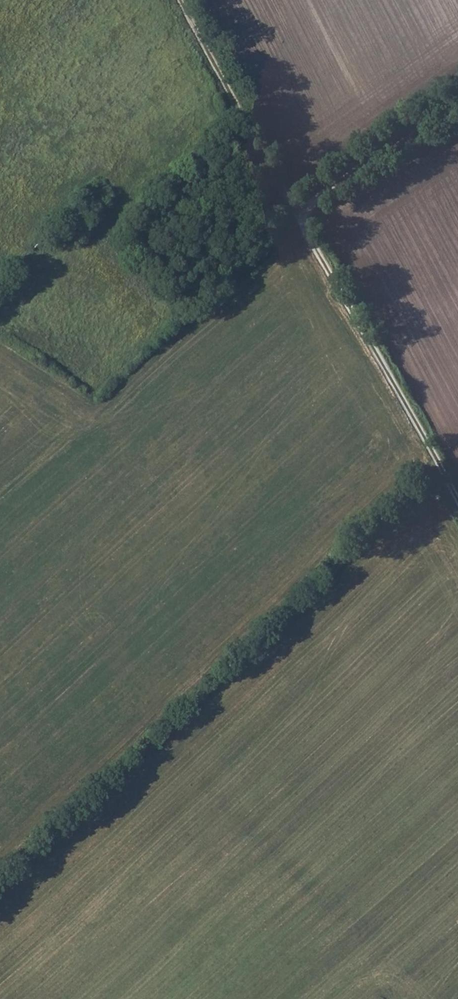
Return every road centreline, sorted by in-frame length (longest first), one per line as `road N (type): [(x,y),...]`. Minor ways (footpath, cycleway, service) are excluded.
road 1 (track): [(0,502),(302,216)]
road 2 (track): [(457,494),(302,216)]
road 3 (track): [(179,0),(302,216)]
road 4 (track): [(302,216),(457,100)]

